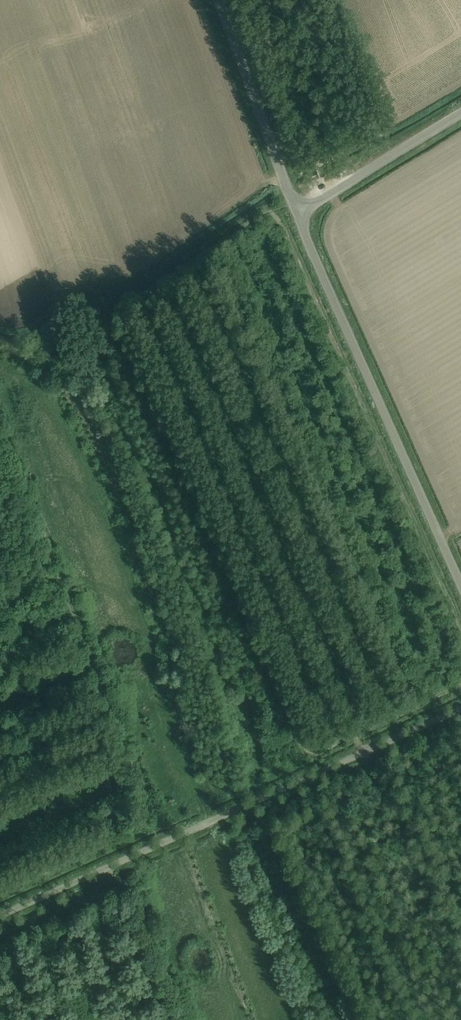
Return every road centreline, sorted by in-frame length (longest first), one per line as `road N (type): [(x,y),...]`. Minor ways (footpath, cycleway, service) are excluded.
road 1 (unclassified): [(460,710),(0,917)]
road 2 (unclassified): [(460,585),(299,212)]
road 3 (unclassified): [(299,212),(218,0)]
road 4 (unclassified): [(299,212),(460,114)]

